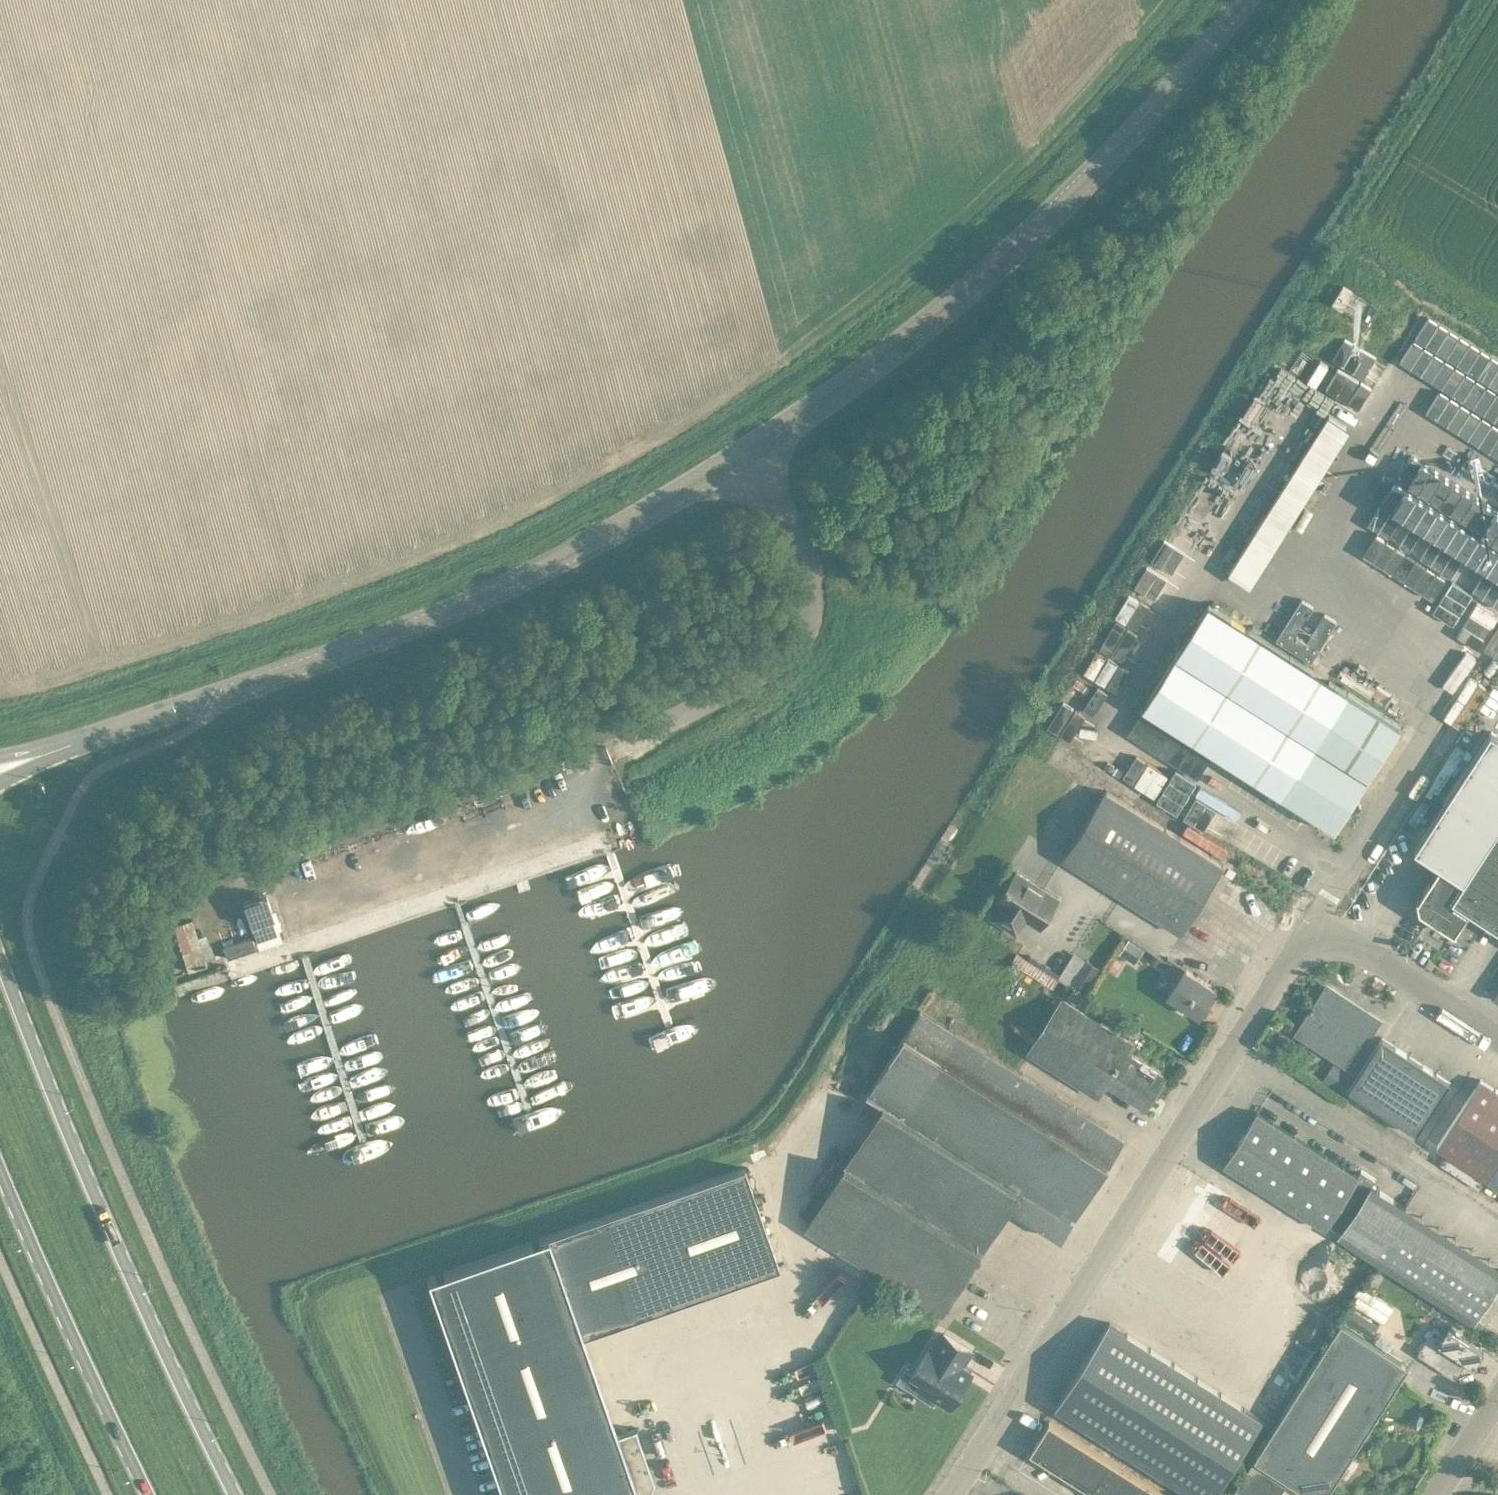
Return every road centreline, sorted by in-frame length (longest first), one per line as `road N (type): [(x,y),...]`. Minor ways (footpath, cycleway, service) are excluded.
road 1 (tertiary): [(27,758),(466,602),(732,460),(855,376),(993,263),(1083,181),(1240,0)]
road 2 (unclassified): [(940,1494),(1025,1345),(1315,918),(1497,1039)]
road 3 (primary): [(232,1494),(80,1173),(0,967)]
road 4 (primary): [(0,1183),(147,1494)]
road 5 (unclassified): [(1497,1389),(1429,1494)]

